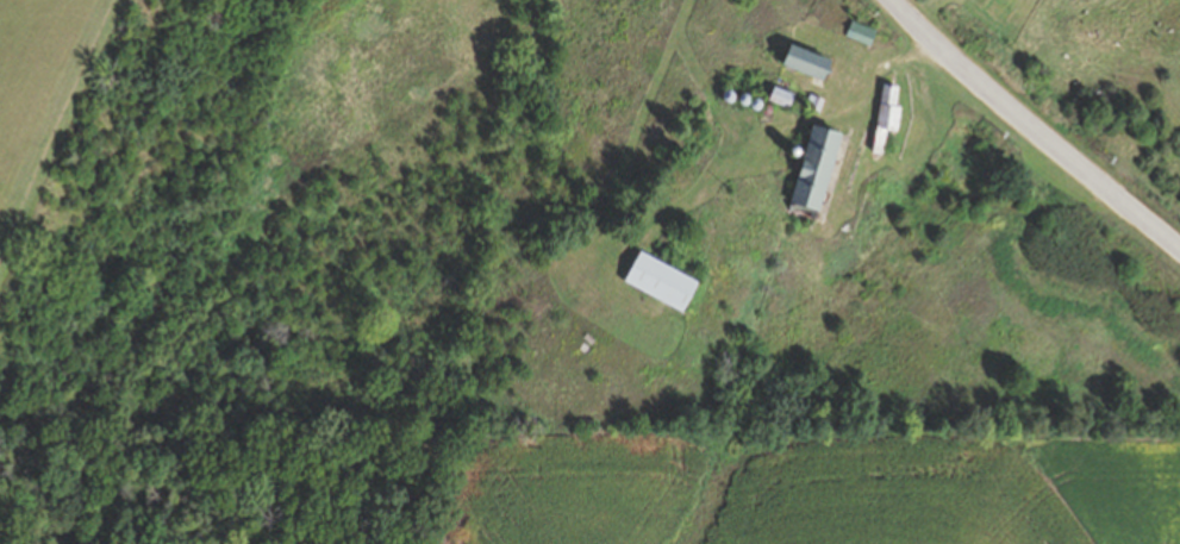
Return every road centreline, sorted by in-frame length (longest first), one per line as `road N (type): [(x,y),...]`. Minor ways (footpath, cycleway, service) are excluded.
road 1 (track): [(935,38),(884,65),(857,104),(776,137),(618,260),(612,281),(664,327)]
road 2 (secondary): [(1179,252),(897,0)]

